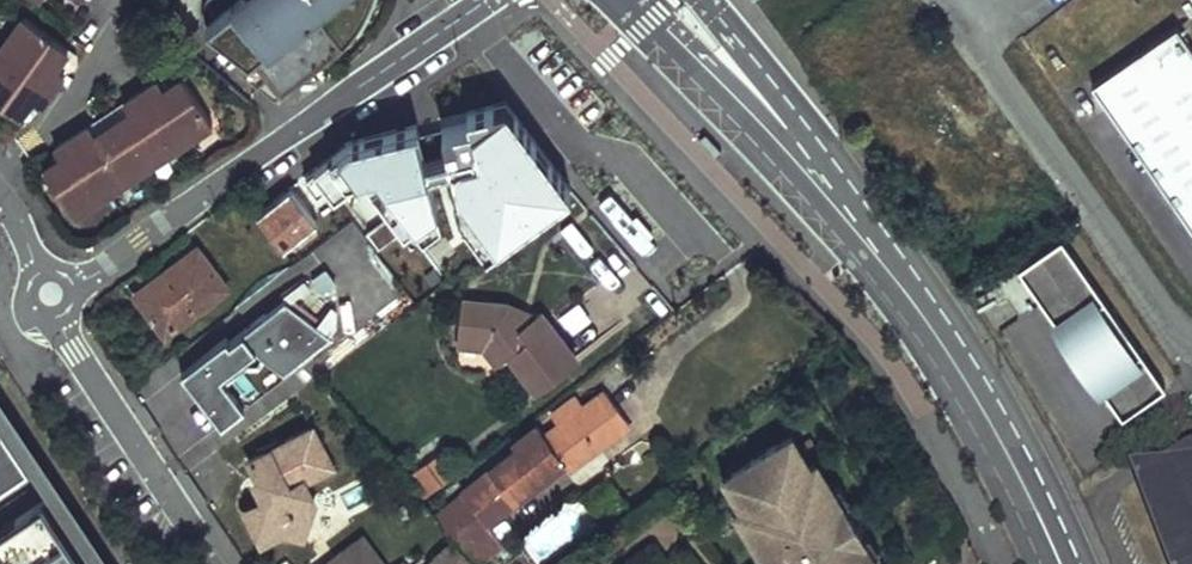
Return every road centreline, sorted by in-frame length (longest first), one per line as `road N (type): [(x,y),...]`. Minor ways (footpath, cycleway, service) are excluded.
road 1 (secondary): [(698,86),(780,169),(928,351),(1042,563)]
road 2 (secondary): [(1080,563),(1038,472),(946,316),(810,135)]
road 3 (unclassified): [(942,0),(1191,342)]
road 4 (residential): [(51,294),(107,267),(374,78)]
road 5 (residential): [(51,294),(73,351),(193,528)]
road 6 (secondary): [(810,135),(706,0)]
road 7 (residential): [(486,0),(374,78)]
road 8 (secondary): [(610,0),(698,86)]
road 9 (secondary): [(810,135),(698,86)]

